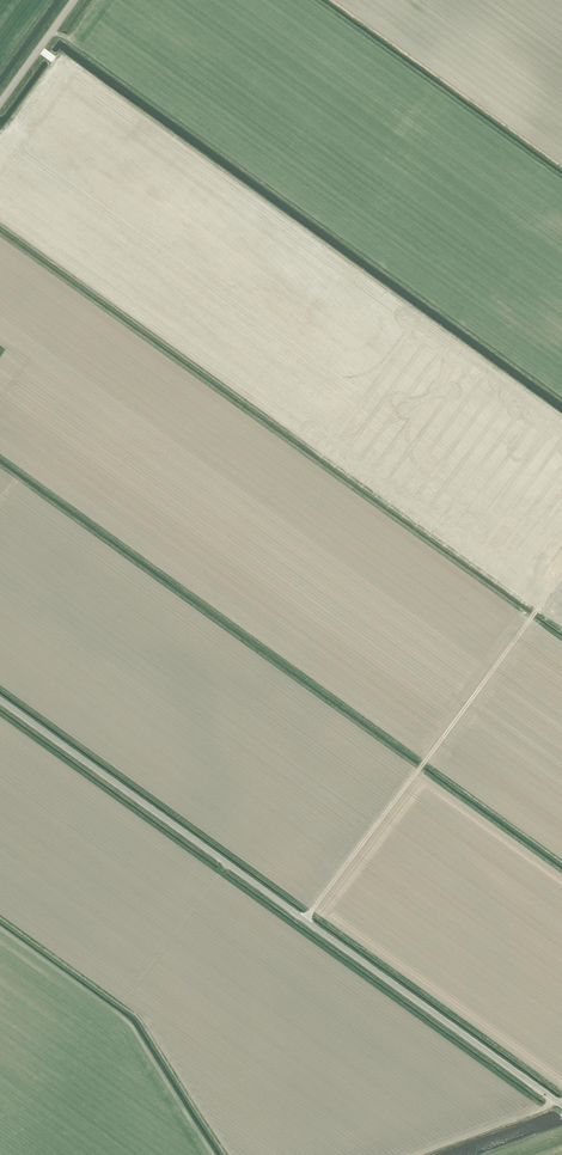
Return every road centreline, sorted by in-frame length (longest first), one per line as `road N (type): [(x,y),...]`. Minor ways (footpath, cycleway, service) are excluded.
road 1 (unclassified): [(561,1105),(0,699)]
road 2 (track): [(306,920),(561,575)]
road 3 (tertiary): [(0,101),(73,0)]

